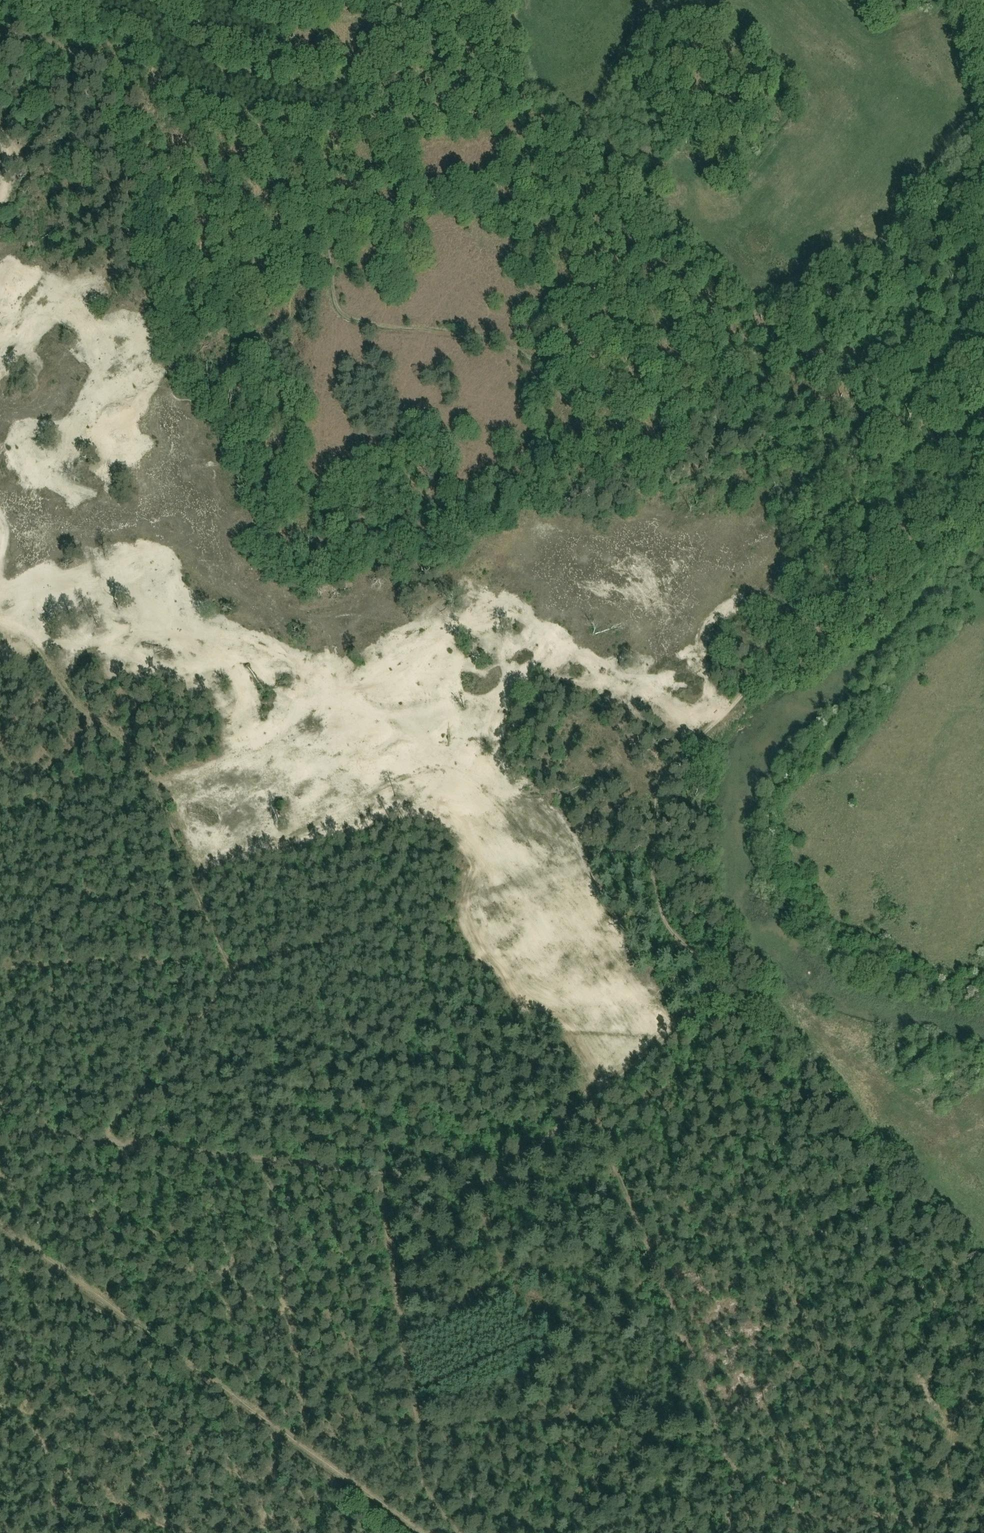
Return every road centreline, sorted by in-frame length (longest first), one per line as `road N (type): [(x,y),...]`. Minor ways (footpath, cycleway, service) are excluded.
road 1 (track): [(983,397),(847,348),(645,380),(531,358),(452,331),(346,318),(334,298),(336,192),(383,75),(388,0)]
road 2 (track): [(713,978),(705,1002),(678,1028),(541,1146),(485,1181),(0,1132)]
road 3 (track): [(109,1144),(114,1121),(241,969),(606,853),(655,828)]
road 4 (track): [(713,978),(661,904),(660,784),(748,688),(861,630),(983,498)]
road 5 (track): [(301,1441),(556,1416),(907,1532)]
road 6 (track): [(427,1532),(0,1221)]
road 7 (track): [(727,1532),(727,1471),(592,1102)]
road 8 (track): [(958,1418),(928,1393),(807,1213),(634,1226)]
road 9 (track): [(0,28),(97,45),(221,122),(359,127)]
road 10 (track): [(450,1532),(420,1456),(381,1172)]
road 11 (track): [(935,1532),(952,1515),(958,1418),(983,1337)]
road 12 (track): [(0,798),(58,766),(96,712)]

